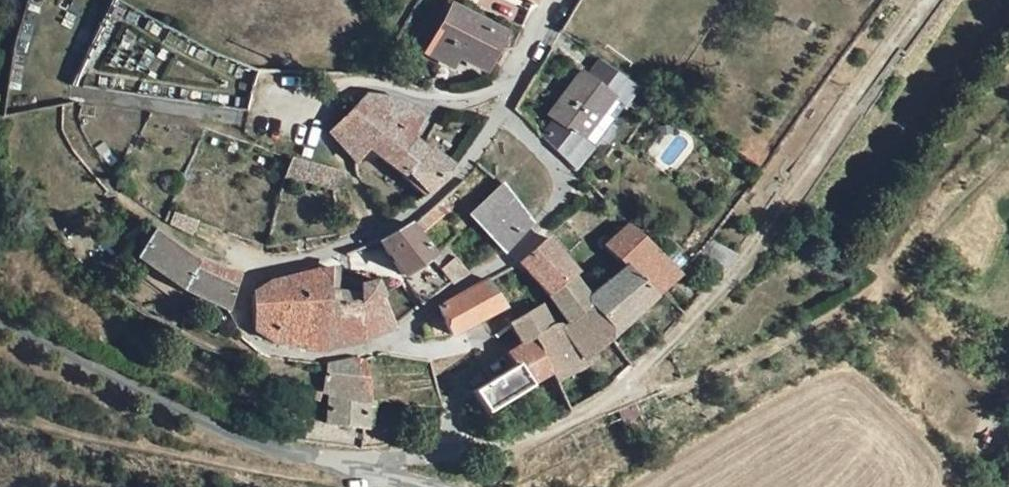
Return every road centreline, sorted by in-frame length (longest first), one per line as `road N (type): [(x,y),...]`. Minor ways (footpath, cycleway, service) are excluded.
road 1 (unclassified): [(0,322),(224,432),(408,486)]
road 2 (track): [(0,412),(321,481),(363,474)]
road 3 (unclassified): [(501,107),(562,168),(562,193),(515,246),(428,297),(376,347)]
road 4 (residential): [(257,274),(113,187),(70,120)]
road 5 (unclassified): [(502,89),(467,99),(355,84),(272,103)]

